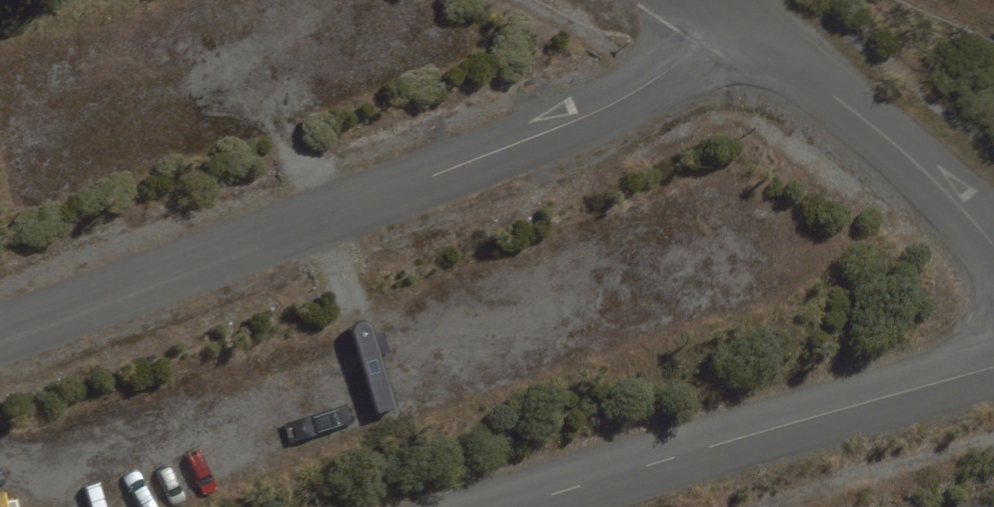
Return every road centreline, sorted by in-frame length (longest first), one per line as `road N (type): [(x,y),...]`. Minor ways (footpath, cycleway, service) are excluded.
road 1 (unclassified): [(730,15),(650,82),(587,117),(0,333)]
road 2 (unclassified): [(515,506),(993,368)]
road 3 (track): [(741,238),(401,364)]
road 4 (unclassified): [(730,15),(929,174),(993,249)]
road 5 (track): [(251,52),(361,299),(401,364)]
road 6 (track): [(332,386),(50,485)]
road 7 (track): [(251,52),(31,128)]

